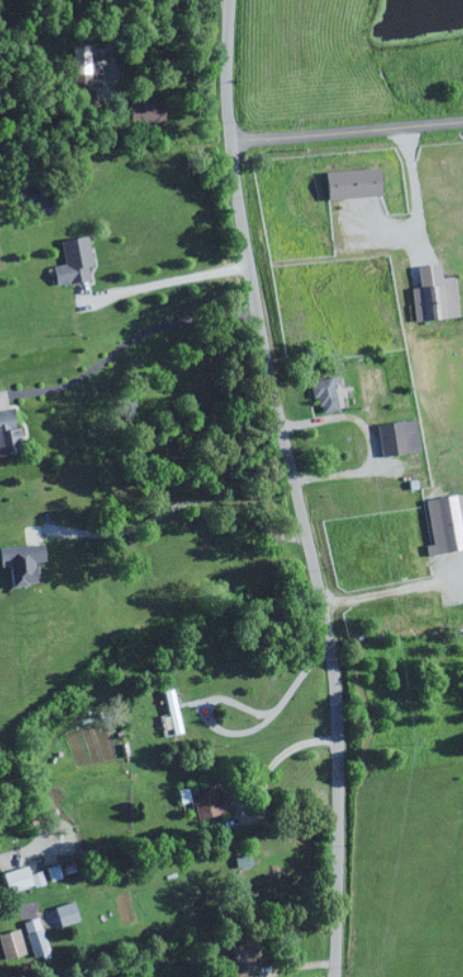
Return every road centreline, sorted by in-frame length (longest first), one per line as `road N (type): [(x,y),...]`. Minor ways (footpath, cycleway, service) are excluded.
road 1 (residential): [(333,976),(332,665),(241,234),(225,102),(228,0)]
road 2 (residential): [(229,145),(462,124)]

